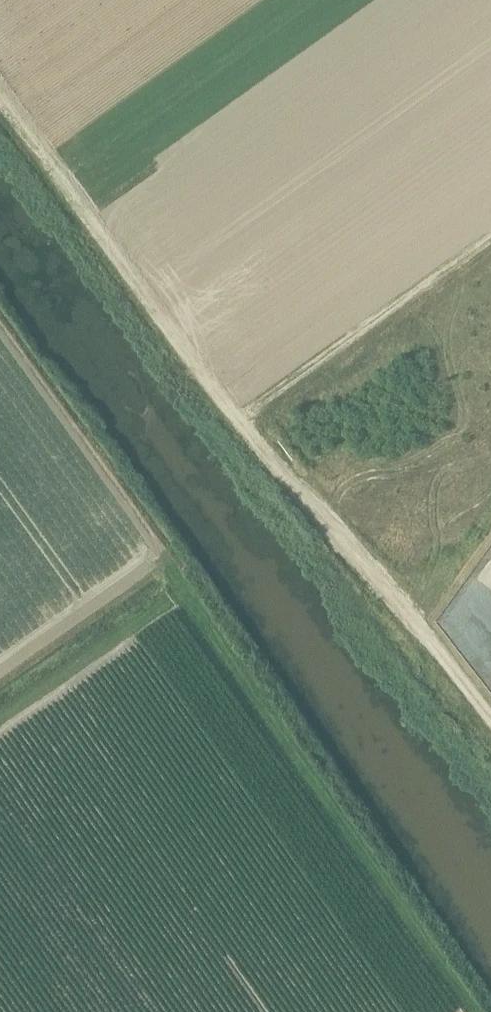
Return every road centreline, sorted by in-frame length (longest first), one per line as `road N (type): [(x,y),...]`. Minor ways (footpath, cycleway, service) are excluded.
road 1 (track): [(158,560),(466,1011)]
road 2 (track): [(242,431),(490,725)]
road 3 (track): [(0,715),(179,589)]

